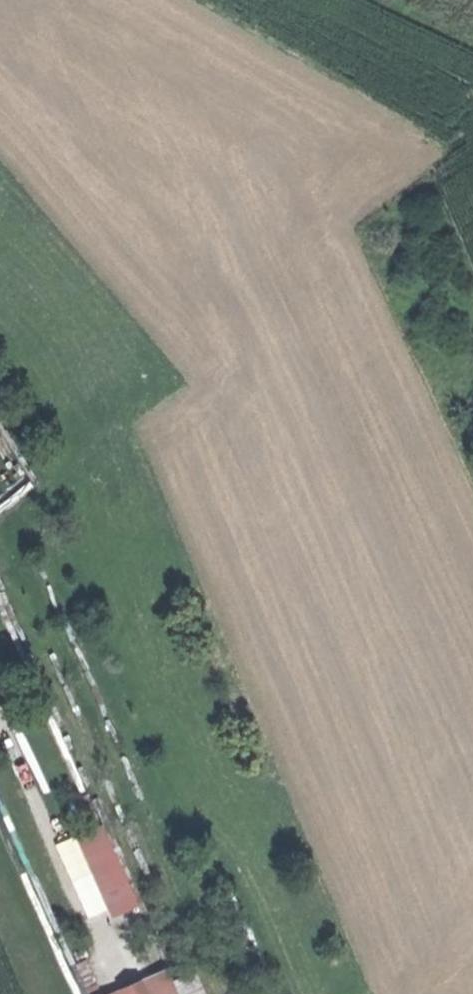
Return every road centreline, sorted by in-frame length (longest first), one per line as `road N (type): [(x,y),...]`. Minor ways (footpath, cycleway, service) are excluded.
road 1 (track): [(361,0),(472,54)]

